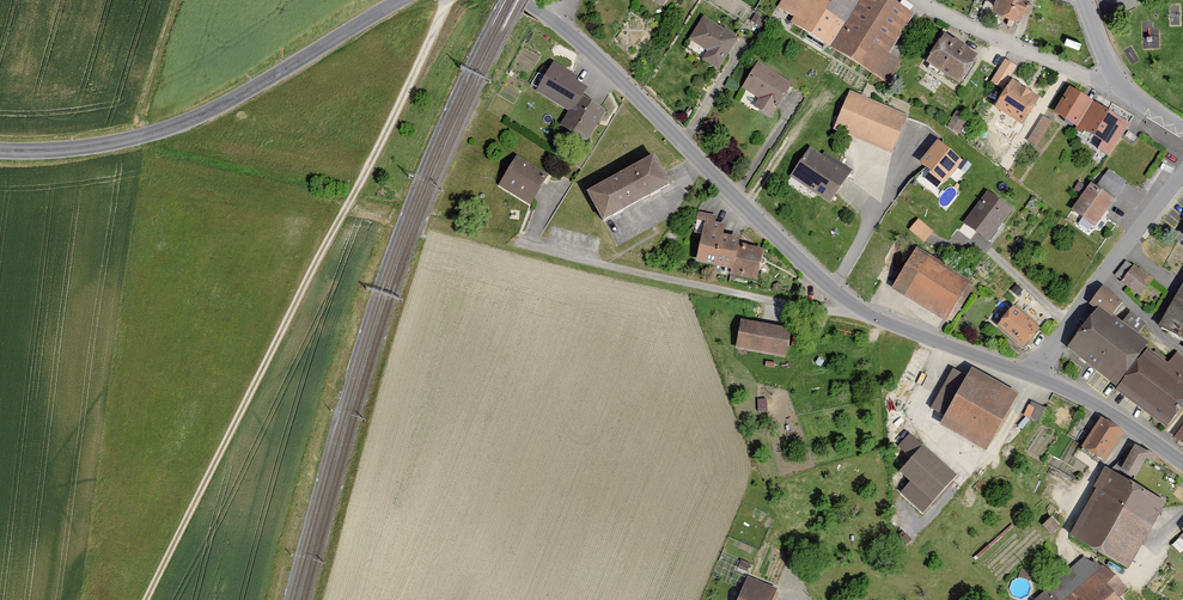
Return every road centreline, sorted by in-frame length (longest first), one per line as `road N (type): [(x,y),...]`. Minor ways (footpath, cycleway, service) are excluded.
road 1 (track): [(146,599),(447,0)]
road 2 (tertiary): [(0,149),(95,145),(185,121),(402,0)]
road 3 (tertiary): [(561,23),(815,273),(867,315)]
road 4 (residential): [(553,187),(524,247),(867,315)]
road 5 (residential): [(1029,374),(1182,165)]
road 6 (residential): [(1120,84),(916,0)]
road 7 (tertiary): [(1029,374),(1085,398),(1182,462)]
road 8 (tertiary): [(867,315),(1029,374)]

